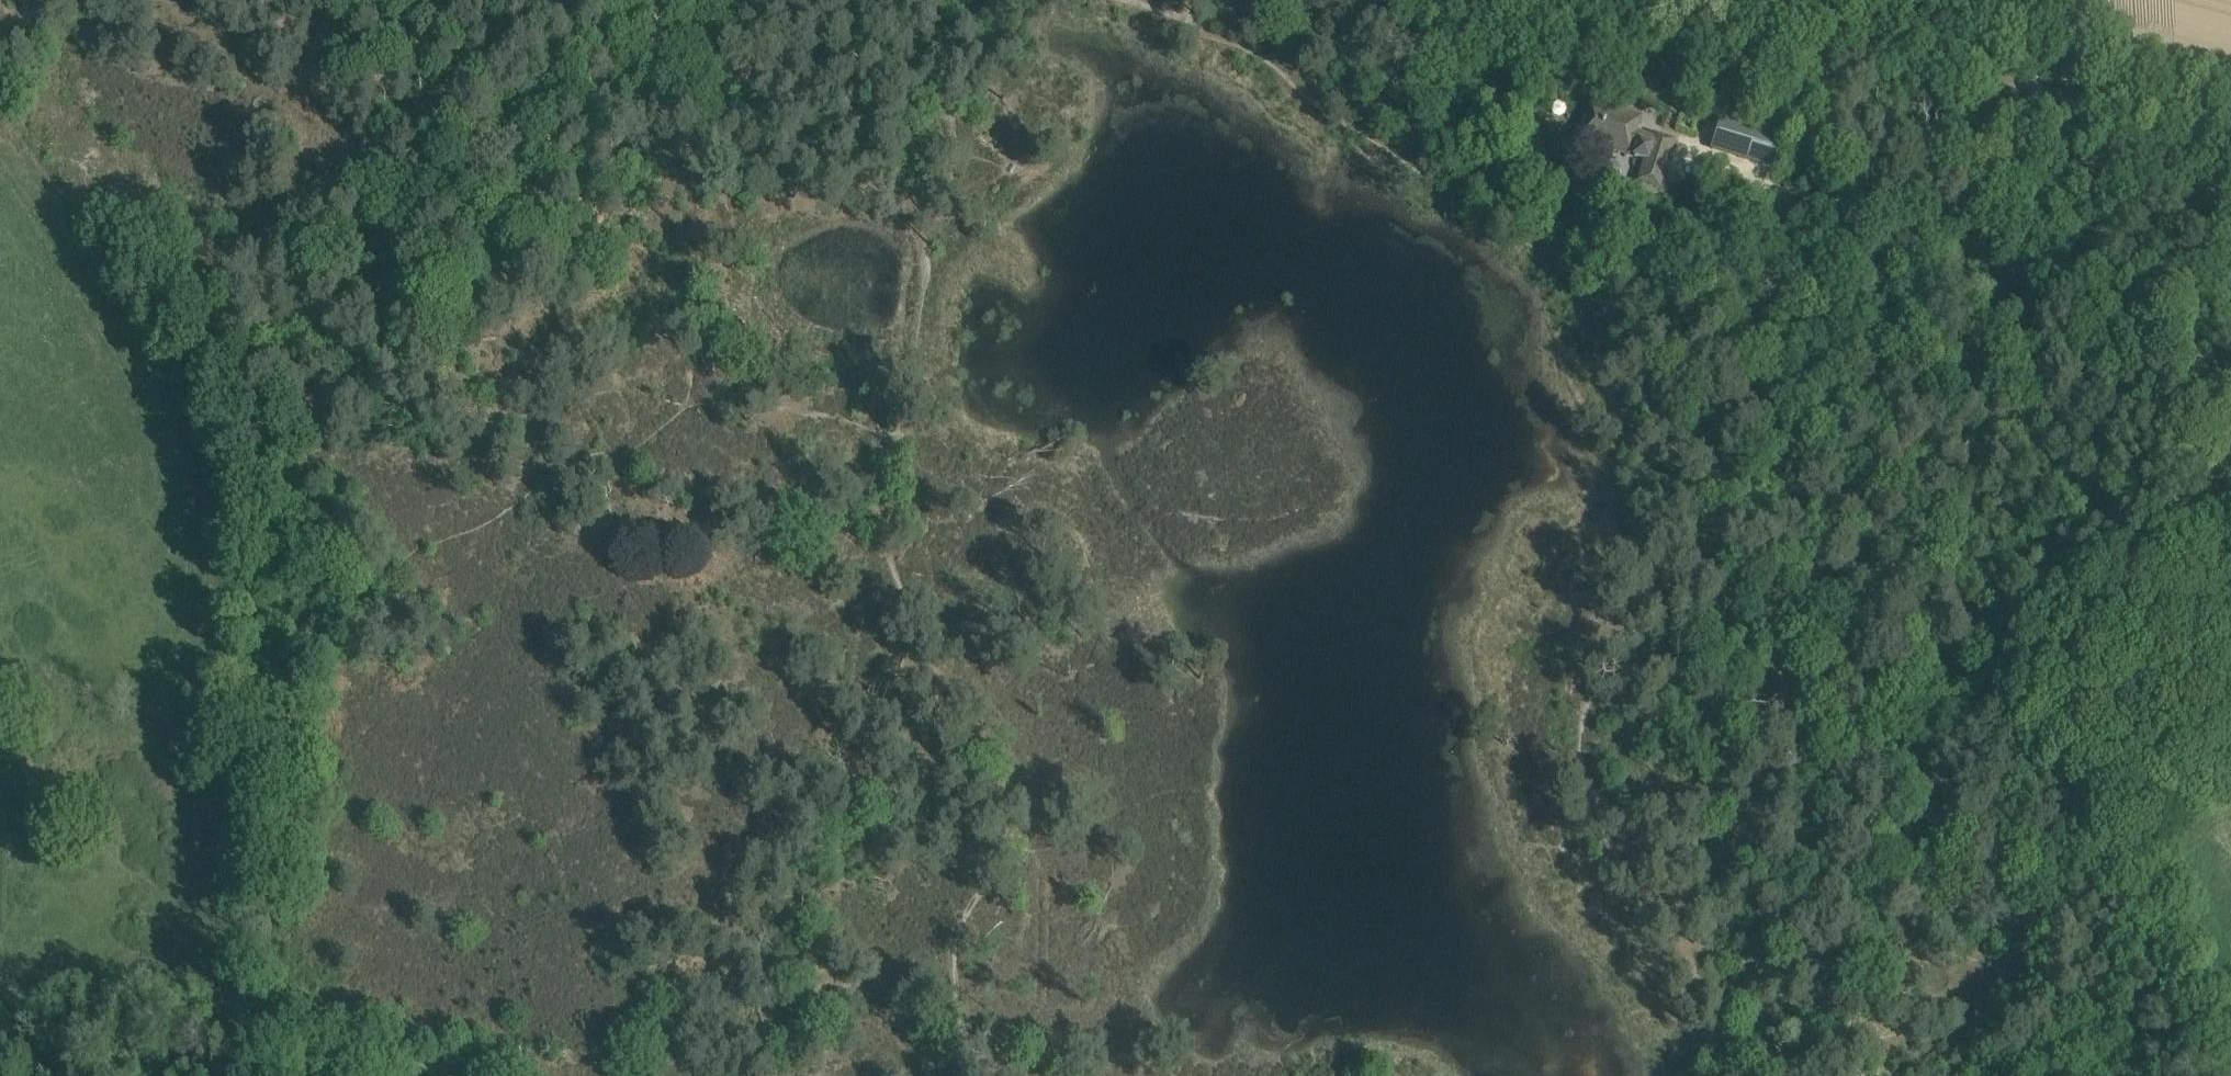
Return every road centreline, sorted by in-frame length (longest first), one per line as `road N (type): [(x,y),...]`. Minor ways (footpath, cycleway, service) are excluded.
road 1 (track): [(1690,0),(1993,79),(2033,81)]
road 2 (track): [(2033,81),(2090,142),(2230,200)]

